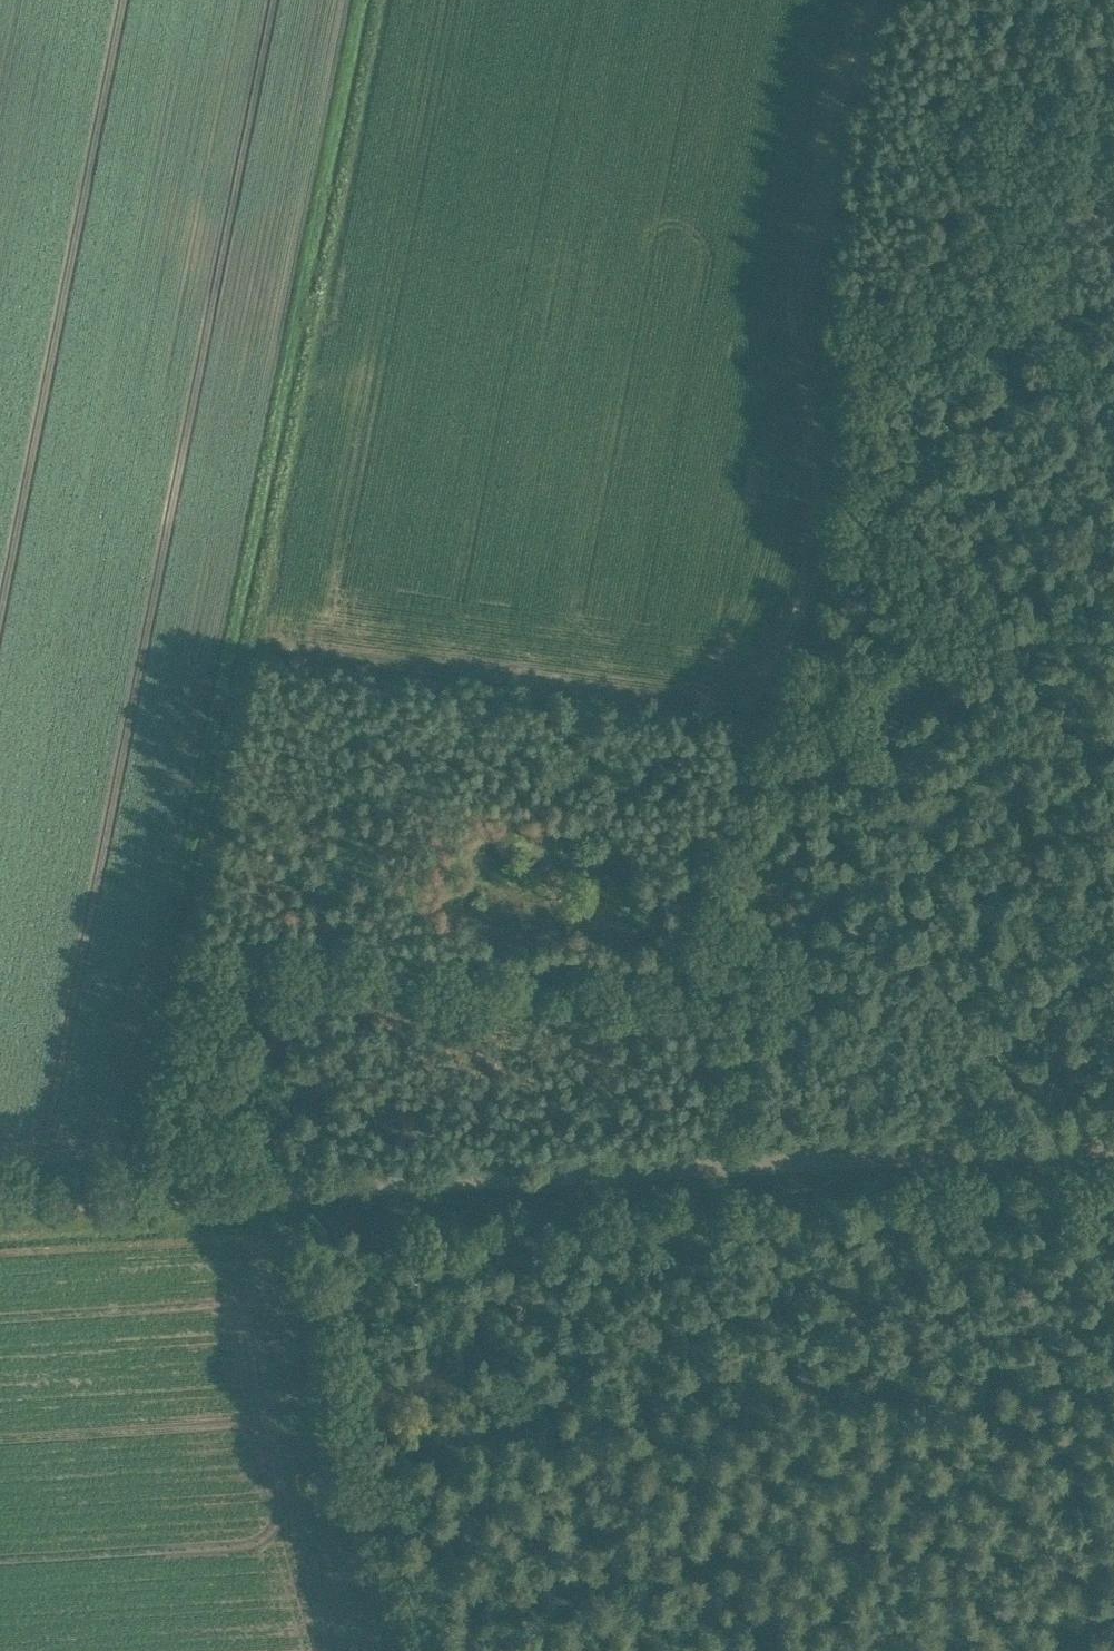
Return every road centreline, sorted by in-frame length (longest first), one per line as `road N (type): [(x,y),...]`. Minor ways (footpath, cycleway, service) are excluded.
road 1 (unclassified): [(0,1208),(1113,1151)]

